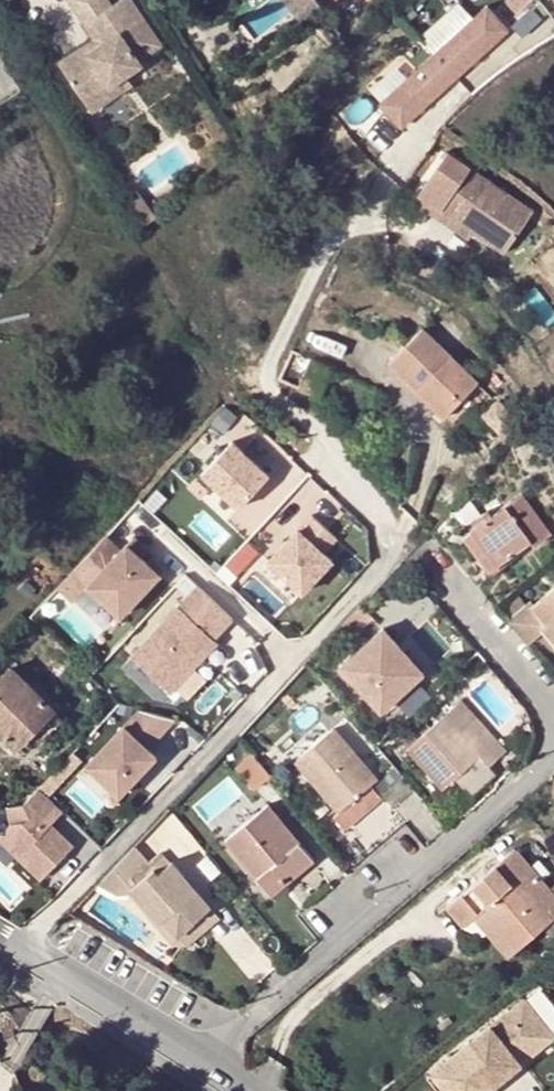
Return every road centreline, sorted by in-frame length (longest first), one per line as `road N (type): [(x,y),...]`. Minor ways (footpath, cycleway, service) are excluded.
road 1 (residential): [(403,545),(157,816),(25,946)]
road 2 (unclassified): [(200,1072),(483,832),(553,758)]
road 3 (unclassified): [(553,707),(403,545)]
road 4 (residential): [(200,1072),(25,946)]

